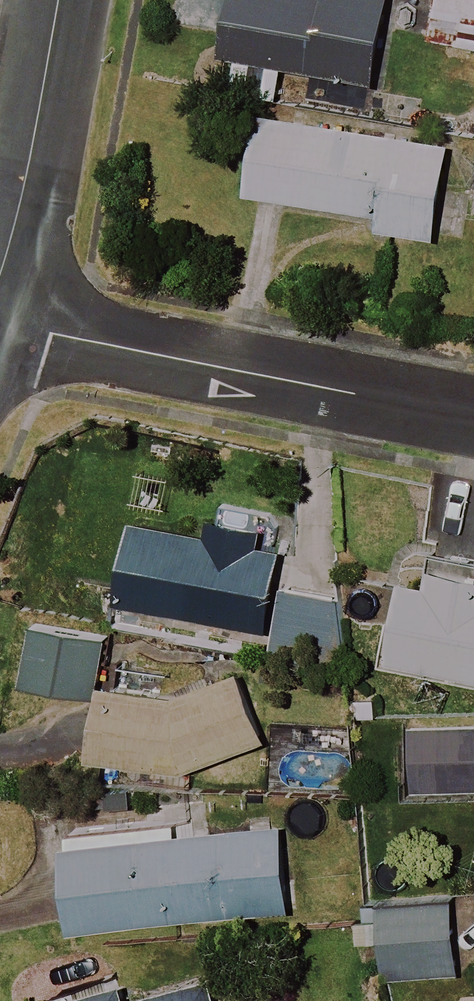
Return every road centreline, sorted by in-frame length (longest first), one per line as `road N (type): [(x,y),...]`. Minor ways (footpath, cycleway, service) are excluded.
road 1 (residential): [(0,320),(473,431)]
road 2 (residential): [(58,0),(0,272)]

